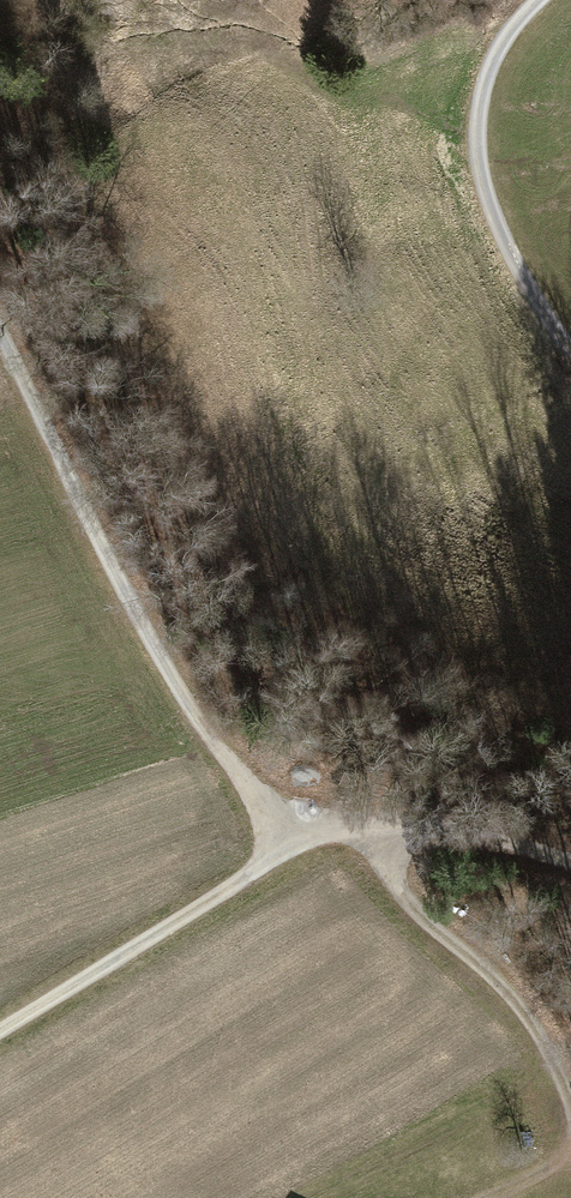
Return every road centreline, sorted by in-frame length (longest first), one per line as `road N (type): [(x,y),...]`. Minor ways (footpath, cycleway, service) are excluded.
road 1 (track): [(286,838),(159,657),(0,330)]
road 2 (track): [(570,357),(509,252),(481,158),(481,87),(499,42),(548,0)]
road 3 (track): [(367,824),(398,888),(509,994),(570,1105)]
road 4 (track): [(0,1030),(211,900),(286,838)]
road 5 (track): [(286,838),(419,822),(570,858)]

